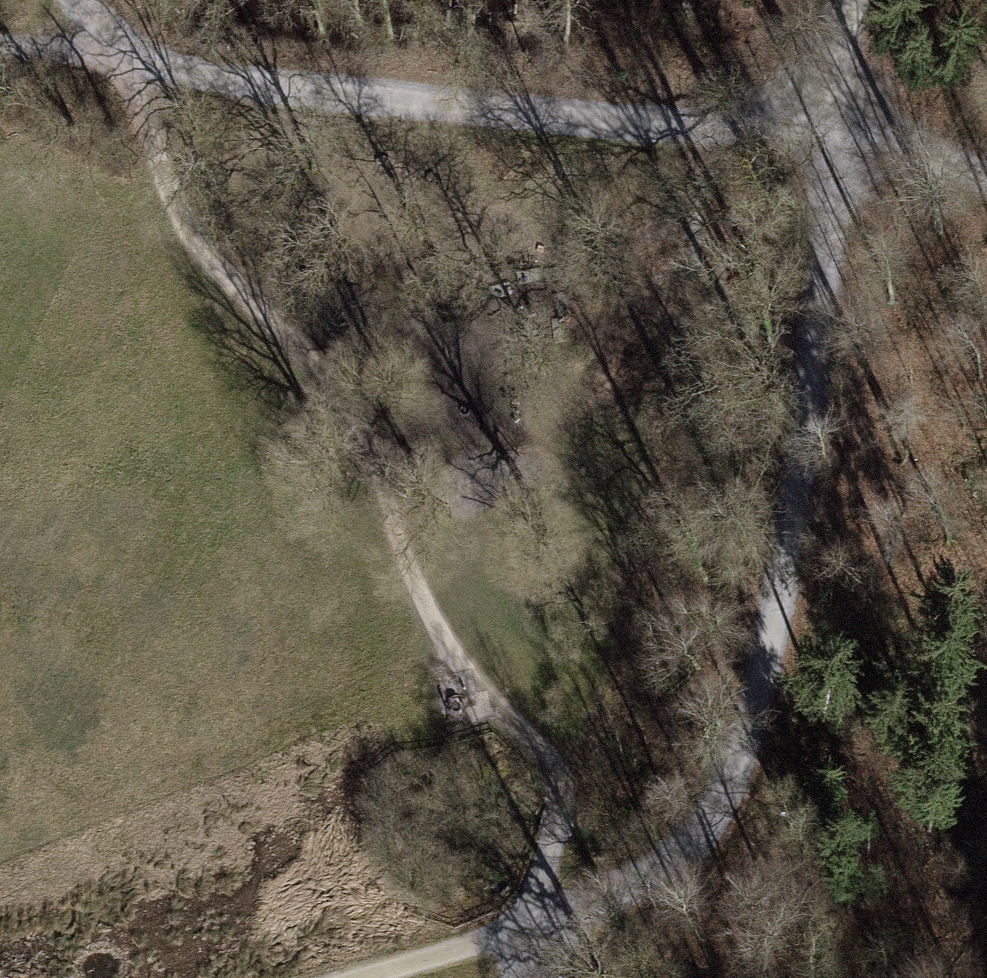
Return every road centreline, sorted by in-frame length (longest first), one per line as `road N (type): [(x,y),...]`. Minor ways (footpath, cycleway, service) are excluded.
road 1 (track): [(118,65),(183,218),(231,286),(338,385),(369,444),(436,641),(481,700),(540,753),(556,802),(555,836),(517,927),(518,977)]
road 2 (track): [(853,141),(755,707),(719,800),(655,876)]
road 3 (track): [(118,65),(416,107),(853,141)]
road 4 (track): [(350,977),(655,876)]
road 5 (track): [(681,361),(713,135)]
road 6 (track): [(853,141),(844,38),(853,0)]
road 7 (track): [(853,141),(986,181)]

